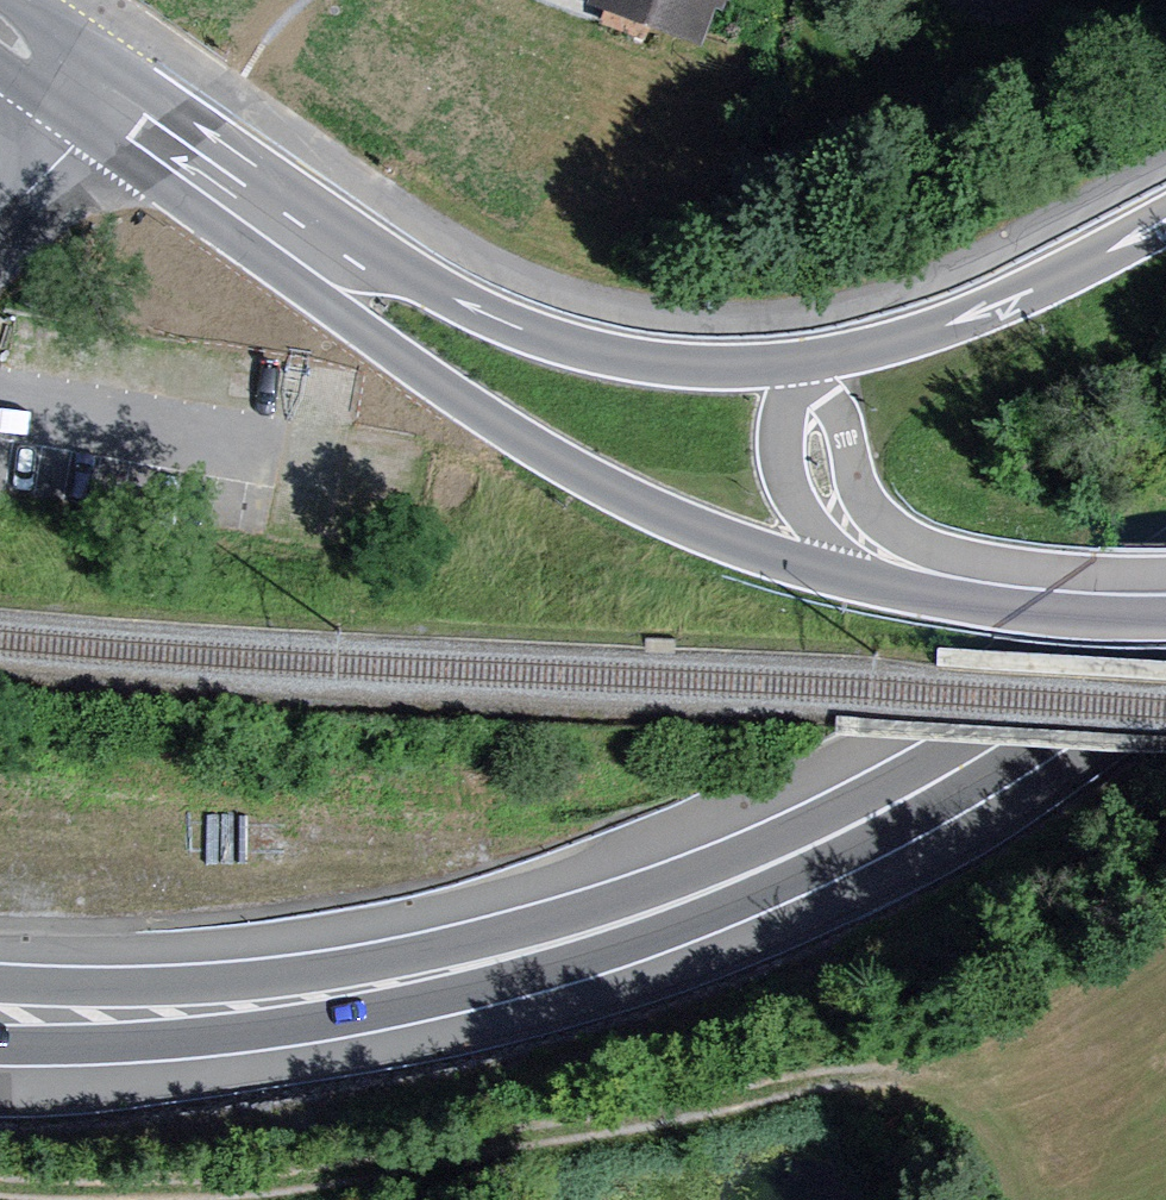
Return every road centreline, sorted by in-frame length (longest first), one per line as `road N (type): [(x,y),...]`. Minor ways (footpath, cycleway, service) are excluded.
road 1 (trunk): [(1165,623),(987,752),(916,793),(743,876),(576,938),(264,1006),(0,1015)]
road 2 (primary): [(140,126),(349,319),(547,454),(767,552),(958,582)]
road 3 (track): [(0,1171),(299,1178),(852,1034)]
road 4 (primary): [(810,363),(649,365),(543,340),(318,231),(140,126)]
road 5 (primary): [(1165,220),(1004,305),(928,334),(810,363)]
road 6 (primary): [(810,363),(820,475),(833,504),(879,553),(958,582)]
road 7 (primary): [(958,582),(1165,595)]
road 8 (primary): [(0,23),(140,126)]

